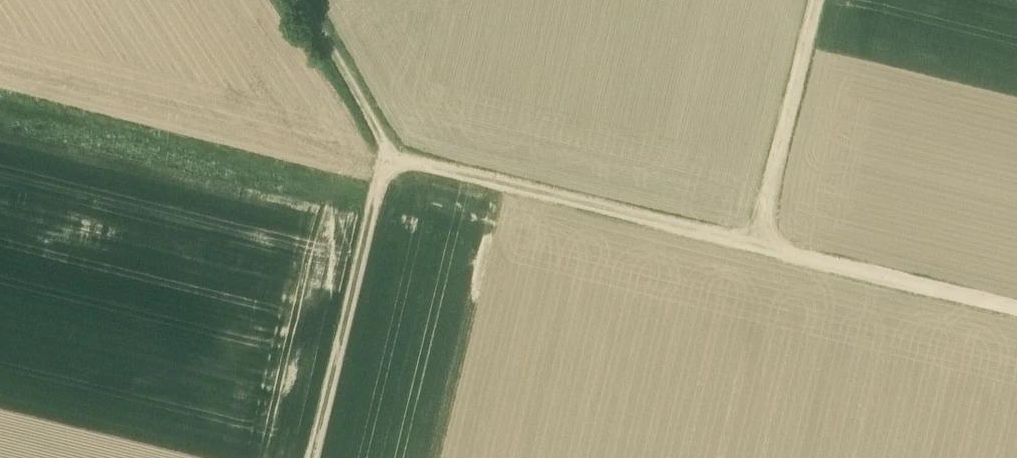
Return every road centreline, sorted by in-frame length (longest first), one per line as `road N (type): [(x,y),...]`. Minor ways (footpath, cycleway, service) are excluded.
road 1 (track): [(392,149),(758,234),(816,0)]
road 2 (track): [(315,457),(392,149)]
road 3 (track): [(758,234),(1016,297)]
road 4 (track): [(308,0),(392,149)]

